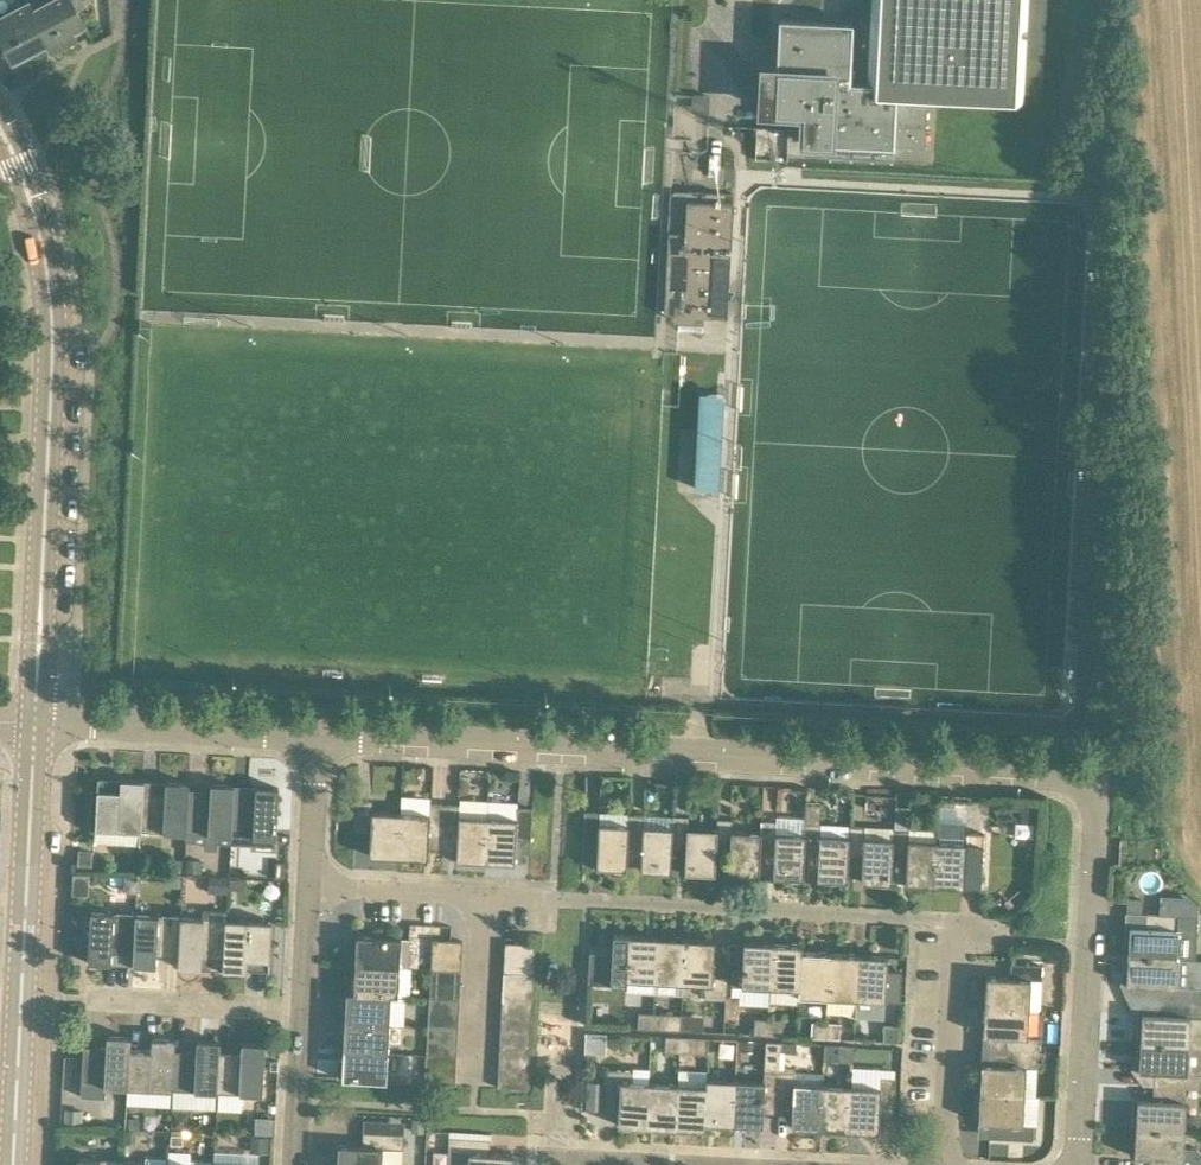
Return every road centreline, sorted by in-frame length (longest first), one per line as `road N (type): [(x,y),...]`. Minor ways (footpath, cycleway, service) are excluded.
road 1 (residential): [(1077,1164),(1097,818),(1085,785),(1070,776),(315,735)]
road 2 (residential): [(944,1164),(959,921),(307,886)]
road 3 (tertiary): [(35,725),(53,371),(47,268),(0,128)]
road 4 (tertiary): [(13,1164),(35,725)]
road 5 (residential): [(315,735),(35,725)]
road 6 (residential): [(301,1009),(84,999)]
road 7 (unclassified): [(293,1164),(301,1009)]
road 8 (residential): [(307,886),(315,735)]
road 9 (residential): [(301,1009),(307,886)]

